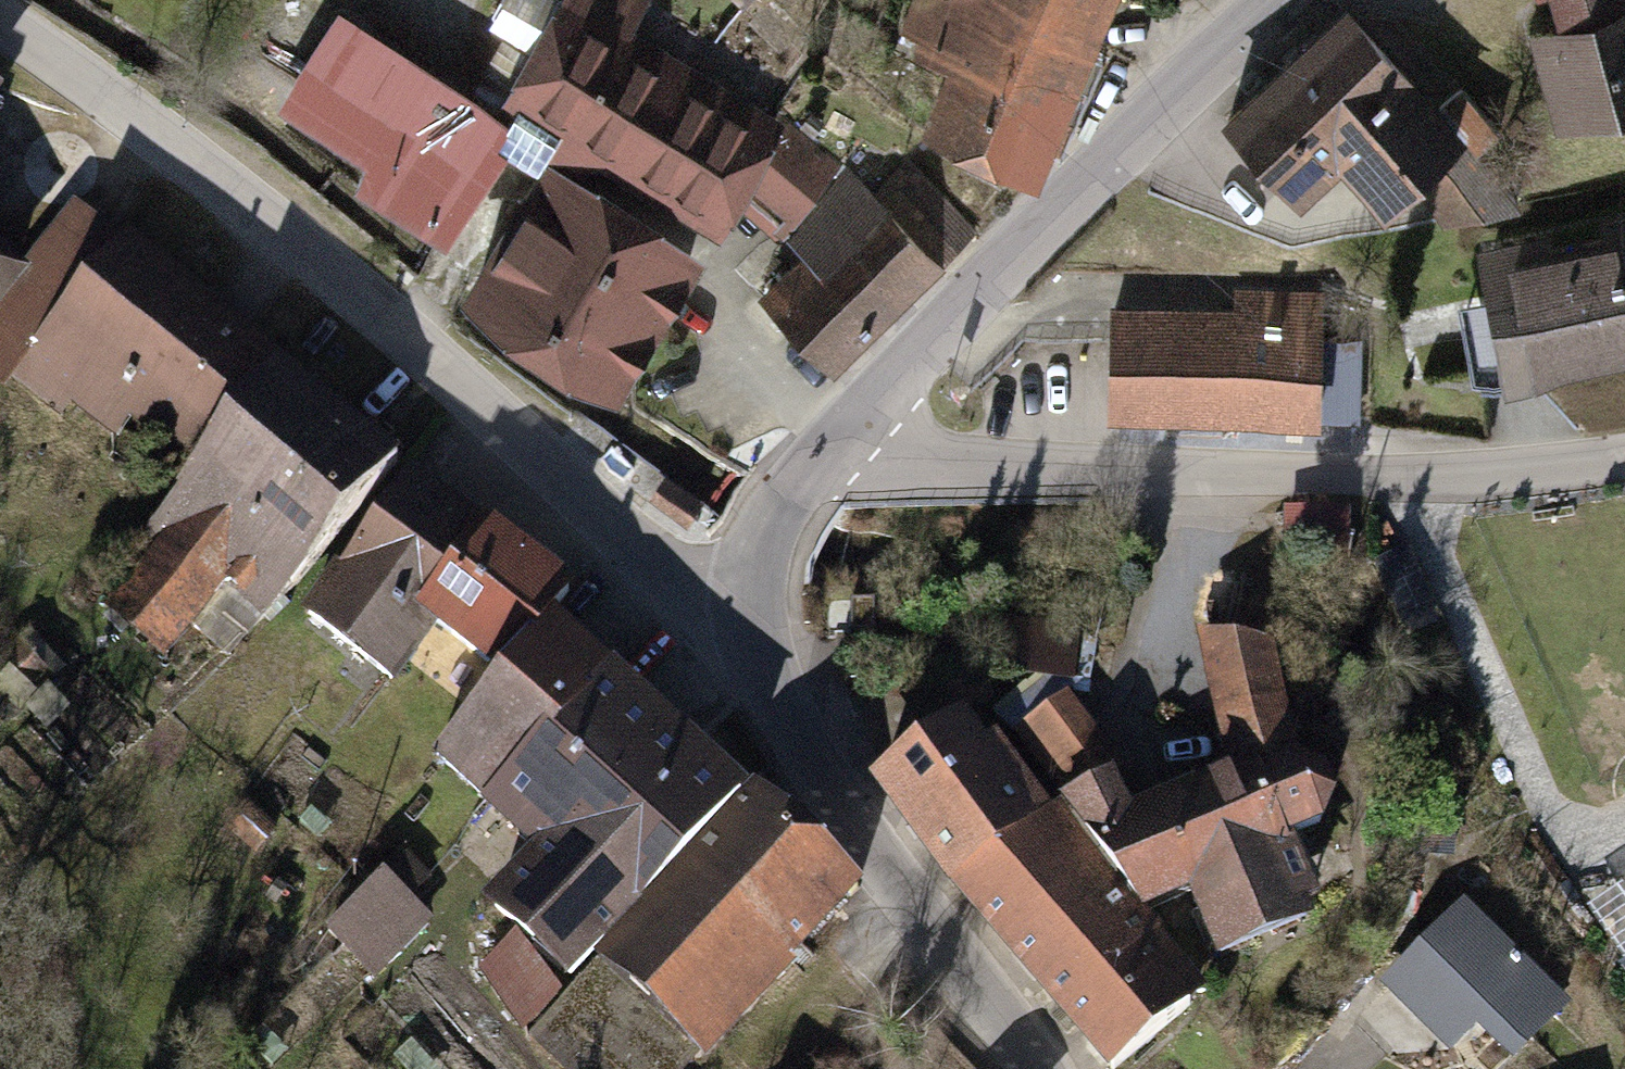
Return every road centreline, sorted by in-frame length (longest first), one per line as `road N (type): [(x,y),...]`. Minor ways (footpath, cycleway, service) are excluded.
road 1 (residential): [(757,597),(712,590),(668,569),(178,153),(0,15)]
road 2 (residential): [(851,426),(925,462),(991,471),(1547,471),(1624,457)]
road 3 (tertiary): [(851,426),(1127,125),(1270,0)]
road 4 (tertiary): [(1041,1068),(797,729),(763,662),(757,597)]
road 5 (tertiary): [(757,597),(759,560),(794,490),(851,426)]

